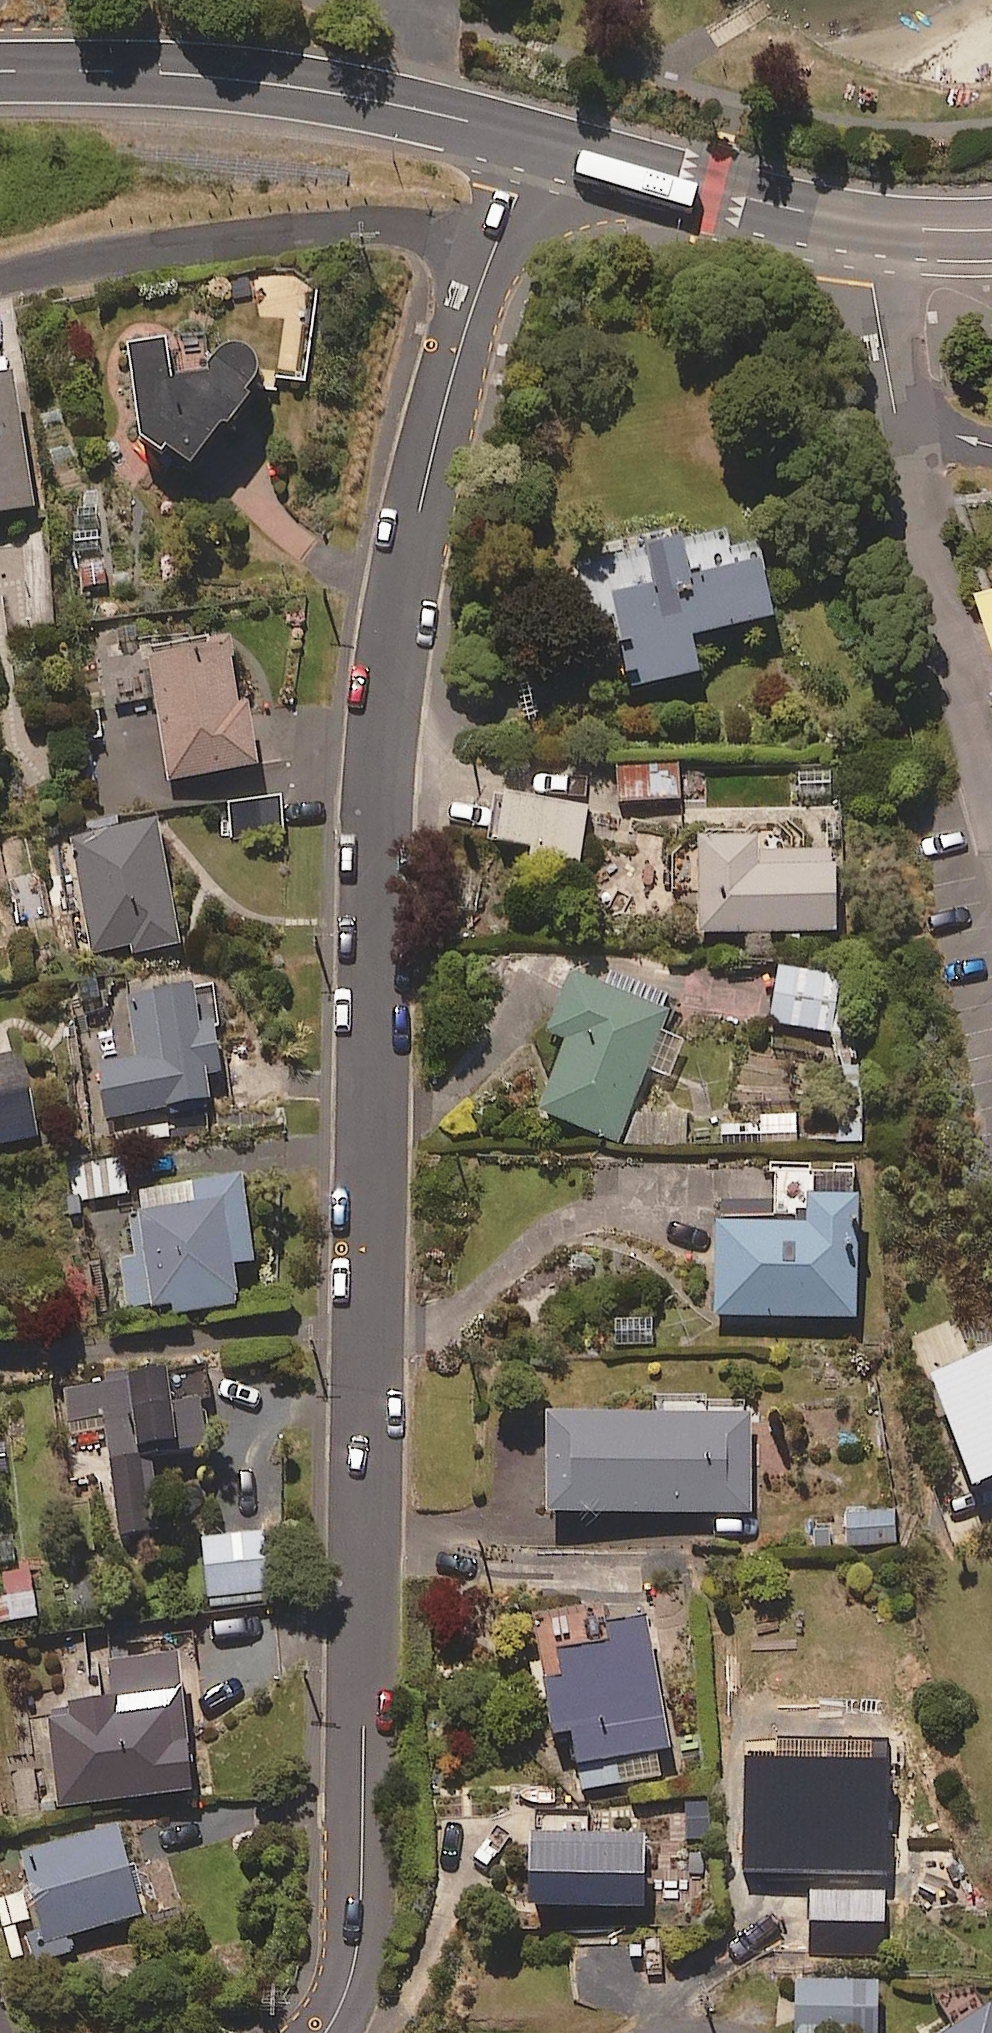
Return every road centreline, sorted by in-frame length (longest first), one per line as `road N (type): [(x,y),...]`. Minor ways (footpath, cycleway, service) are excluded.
road 1 (residential): [(326,2032),(350,1986),(362,1884),(379,721),(446,391),(498,239)]
road 2 (residential): [(867,222),(929,584),(991,839)]
road 3 (secondary): [(532,138),(370,95),(258,78),(145,67),(0,68)]
road 4 (residential): [(498,239),(395,225),(312,227),(0,275)]
road 5 (secondary): [(867,222),(532,138)]
road 6 (secondary): [(991,229),(867,222)]

